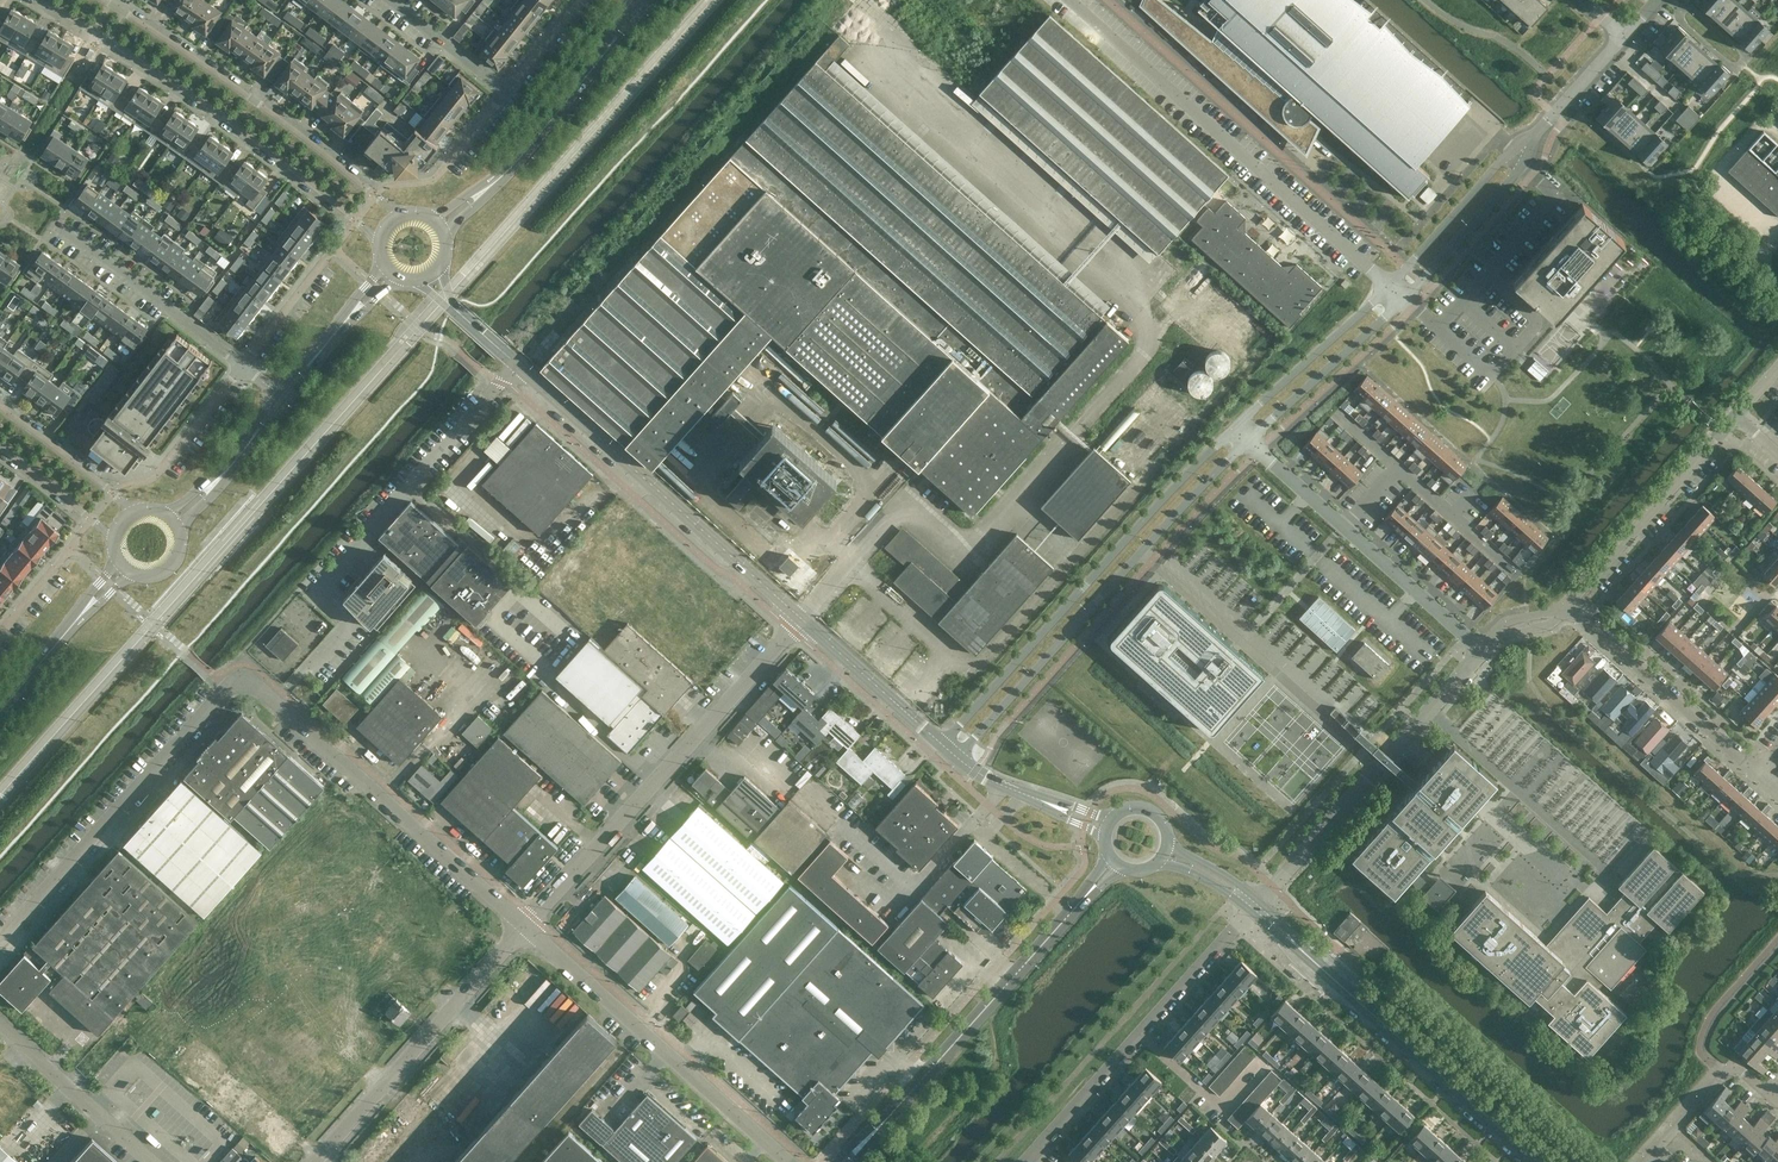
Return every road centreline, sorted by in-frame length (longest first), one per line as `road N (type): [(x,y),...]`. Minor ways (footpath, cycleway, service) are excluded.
road 1 (residential): [(1390,285),(1070,0)]
road 2 (unclassified): [(958,756),(1246,442)]
road 3 (unclassified): [(1232,430),(942,742)]
road 4 (residential): [(37,0),(109,40),(379,239)]
road 5 (residential): [(525,924),(793,630),(798,612)]
road 6 (unclassified): [(525,924),(249,679),(228,687)]
road 7 (residential): [(798,612),(519,366)]
road 8 (residential): [(400,214),(284,122),(107,0)]
road 9 (unclassified): [(788,1161),(525,924)]
road 10 (tertiary): [(845,1161),(1076,906)]
road 11 (unclassified): [(1256,898),(1481,645)]
road 12 (unclassified): [(0,937),(228,687)]
road 13 (residential): [(1025,1161),(1248,909)]
road 14 (residential): [(314,1161),(525,924)]
road 15 (residential): [(1481,645),(1246,442)]
road 16 (tertiary): [(1537,1161),(1309,956)]
road 17 (secondary): [(439,225),(512,166),(641,5)]
road 18 (residential): [(1568,608),(1737,415)]
road 19 (residential): [(1755,775),(1568,608)]
road 20 (residential): [(242,365),(56,227)]
road 21 (unclassified): [(1406,299),(1519,169),(1546,121)]
road 22 (unclassified): [(1546,121),(1390,285)]
road 23 (unclassified): [(1246,442),(1406,299)]
road 24 (unclassified): [(1390,285),(1232,430)]
road 25 (residential): [(151,1161),(0,1025)]
road 26 (residential): [(942,742),(798,612)]
road 27 (residential): [(136,512),(0,405)]
road 28 (residential): [(505,93),(389,0)]
road 29 (residential): [(0,447),(115,539)]
road 30 (residential): [(1771,1094),(1734,1063),(1674,1129)]
road 31 (residential): [(242,365),(325,259)]
road 32 (secondary): [(0,711),(84,610)]
road 33 (residential): [(162,468),(242,365)]

